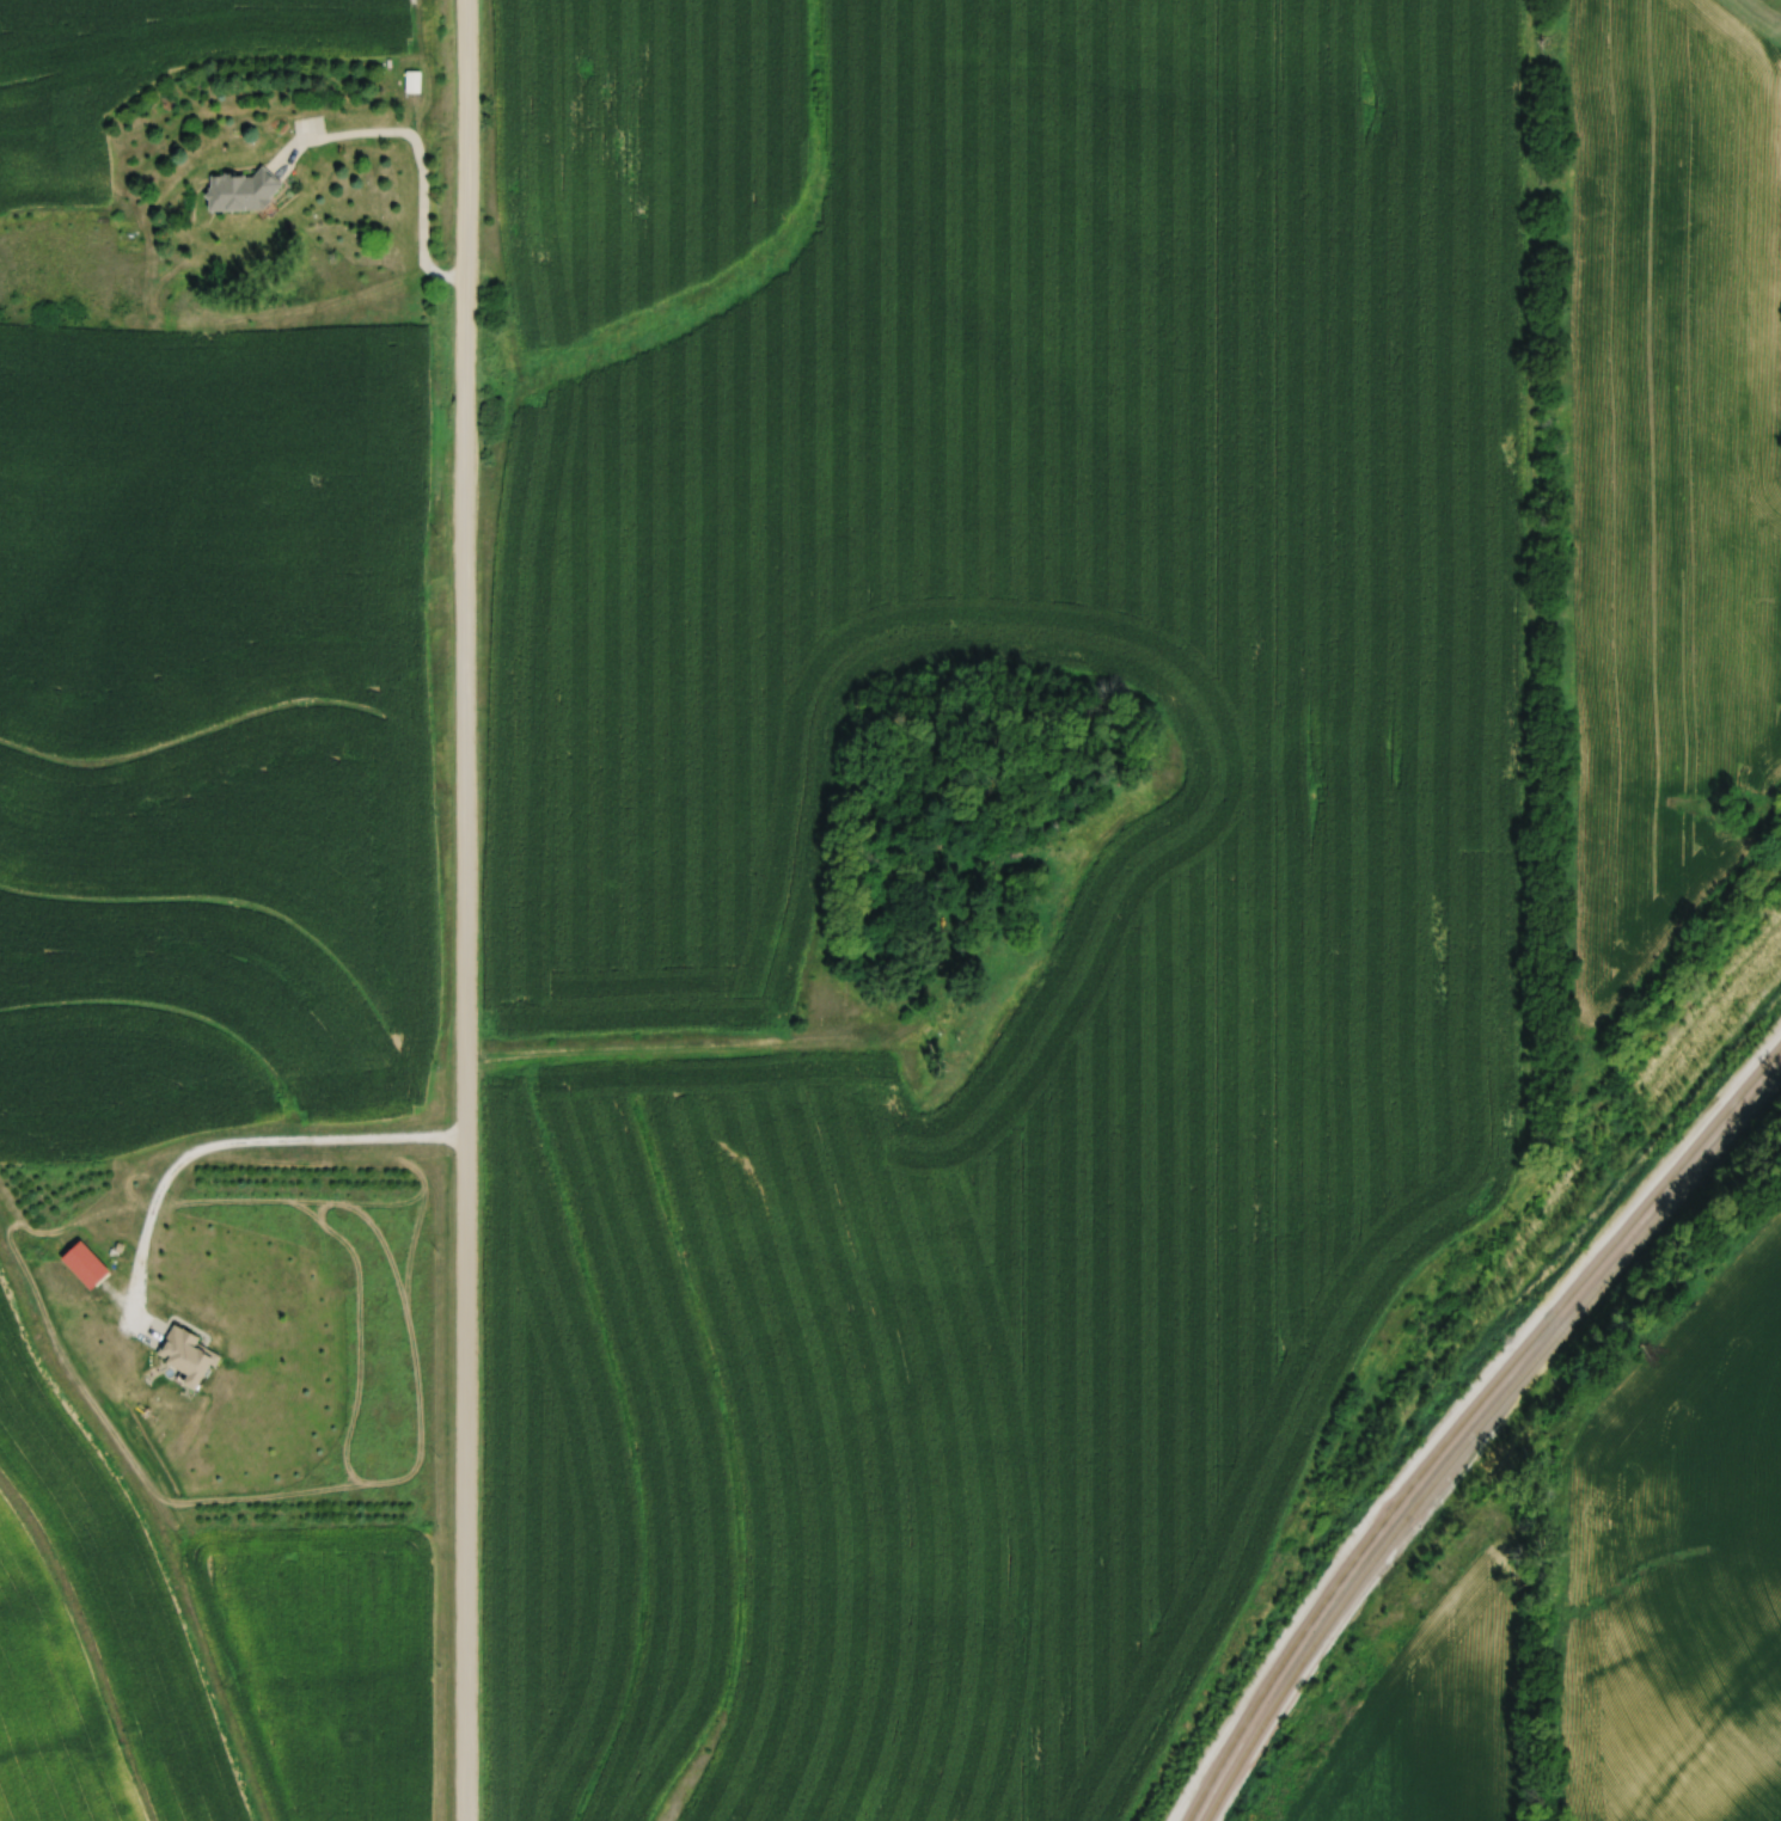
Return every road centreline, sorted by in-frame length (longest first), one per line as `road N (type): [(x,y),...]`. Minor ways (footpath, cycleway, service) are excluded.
road 1 (residential): [(465,1820),(465,0)]

